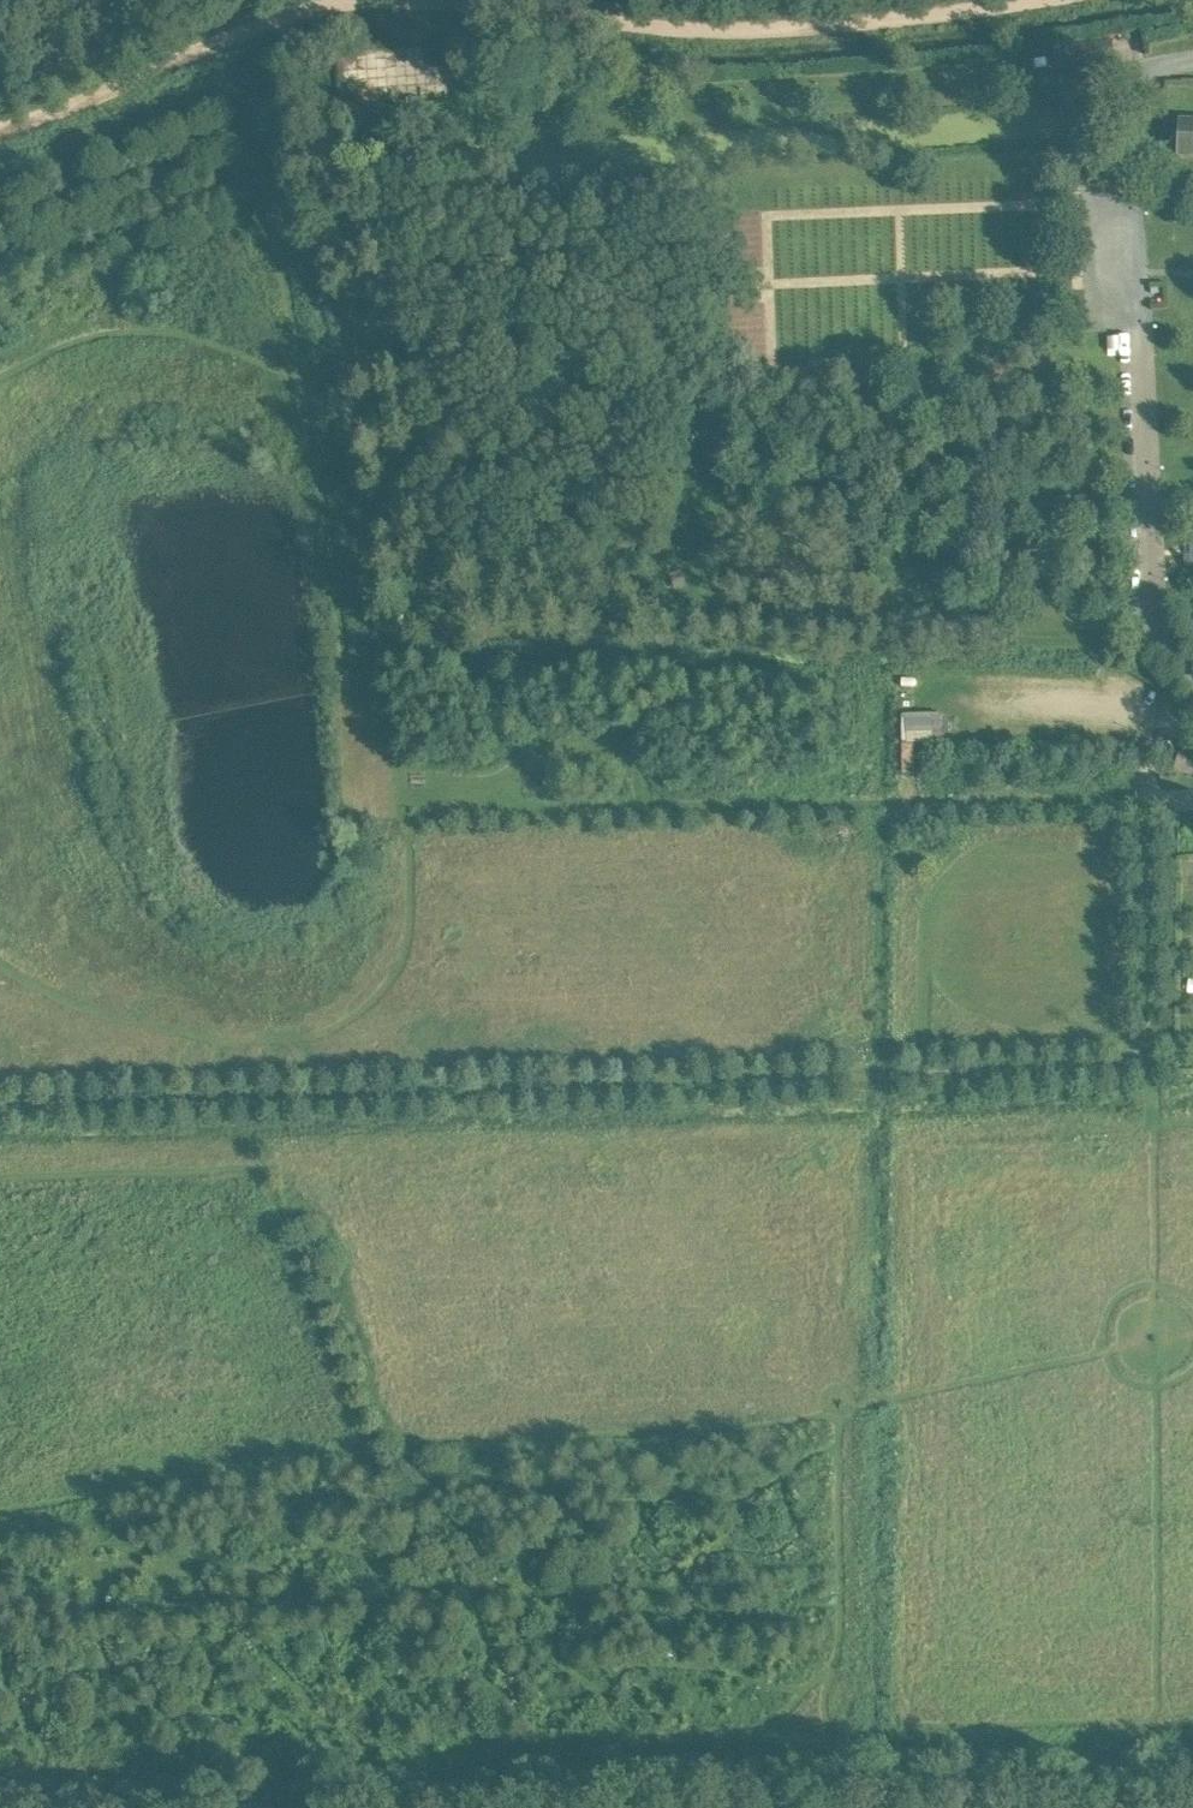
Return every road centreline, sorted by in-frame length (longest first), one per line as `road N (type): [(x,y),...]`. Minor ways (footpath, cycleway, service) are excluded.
road 1 (track): [(0,1107),(1100,1068),(1129,1059),(1144,1042),(1144,801)]
road 2 (track): [(976,0),(760,29),(637,26),(368,1),(296,14),(0,130)]

